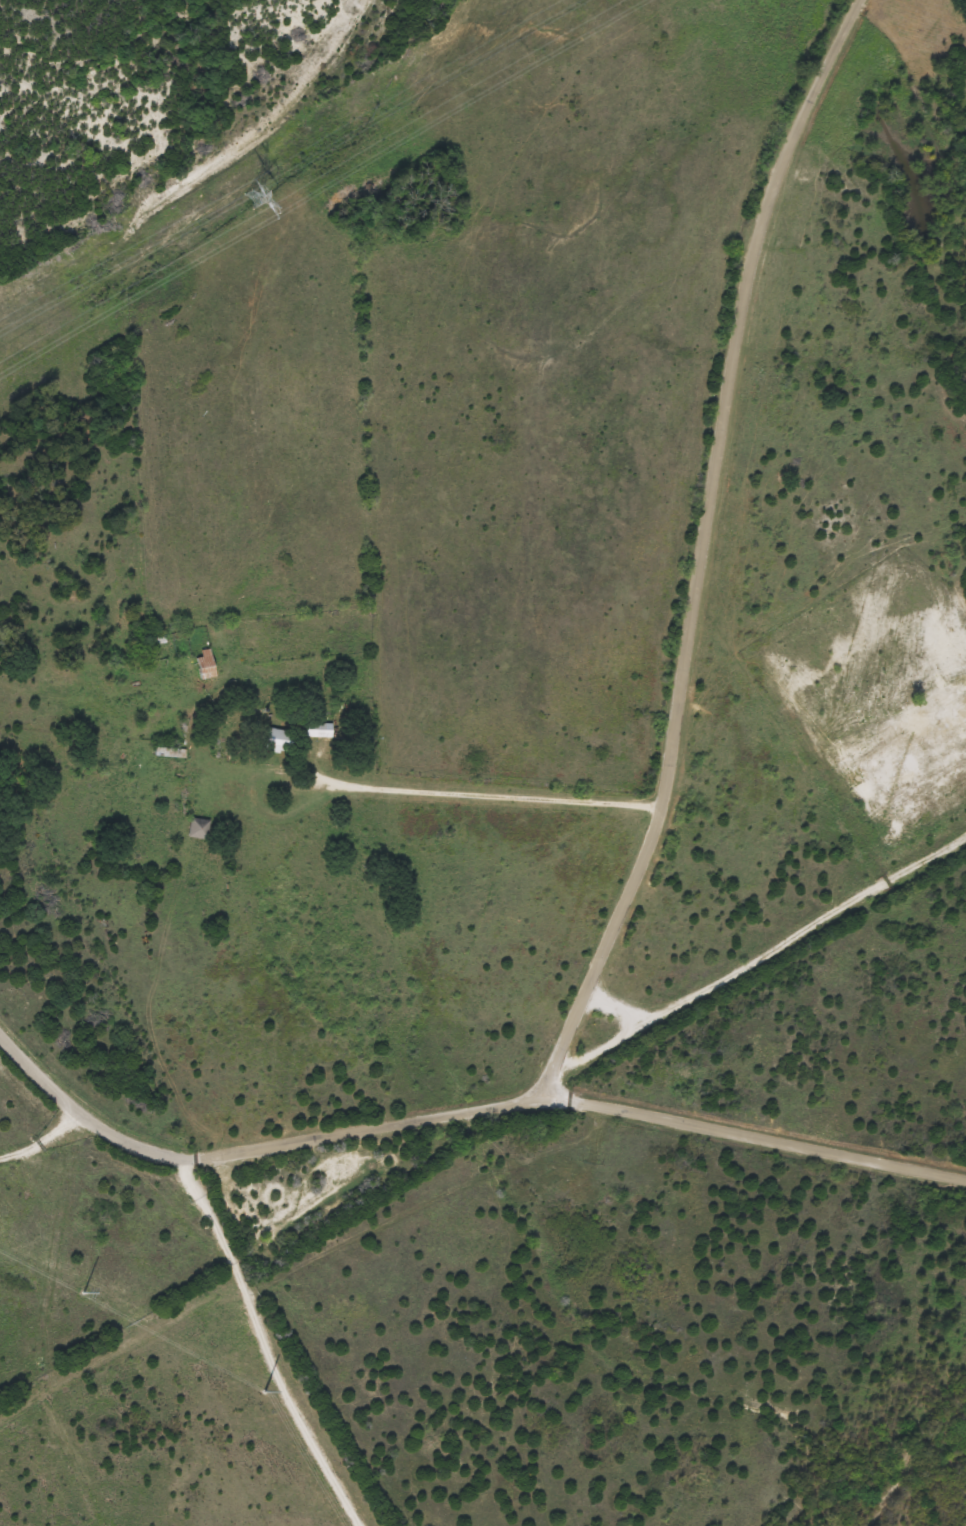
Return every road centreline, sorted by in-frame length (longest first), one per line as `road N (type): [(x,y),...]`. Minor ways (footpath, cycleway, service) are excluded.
road 1 (residential): [(541,1103),(662,815),(752,287),(783,179),(866,0)]
road 2 (residential): [(88,1129),(110,1141),(206,1160),(574,1102),(965,1183)]
road 3 (residential): [(0,360),(165,257)]
road 4 (residential): [(0,1045),(88,1129)]

